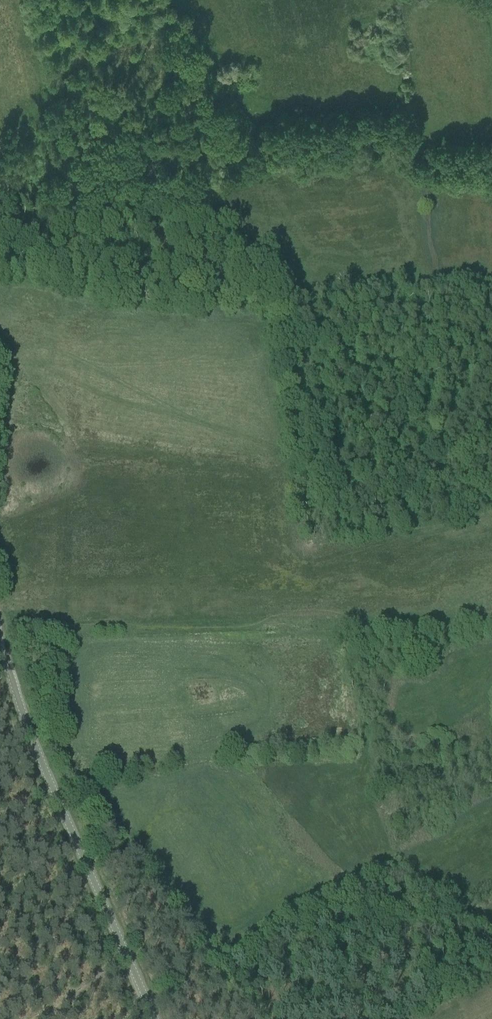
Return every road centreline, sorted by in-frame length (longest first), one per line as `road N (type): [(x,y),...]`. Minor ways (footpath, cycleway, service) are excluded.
road 1 (tertiary): [(153,1018),(45,772),(0,642)]

